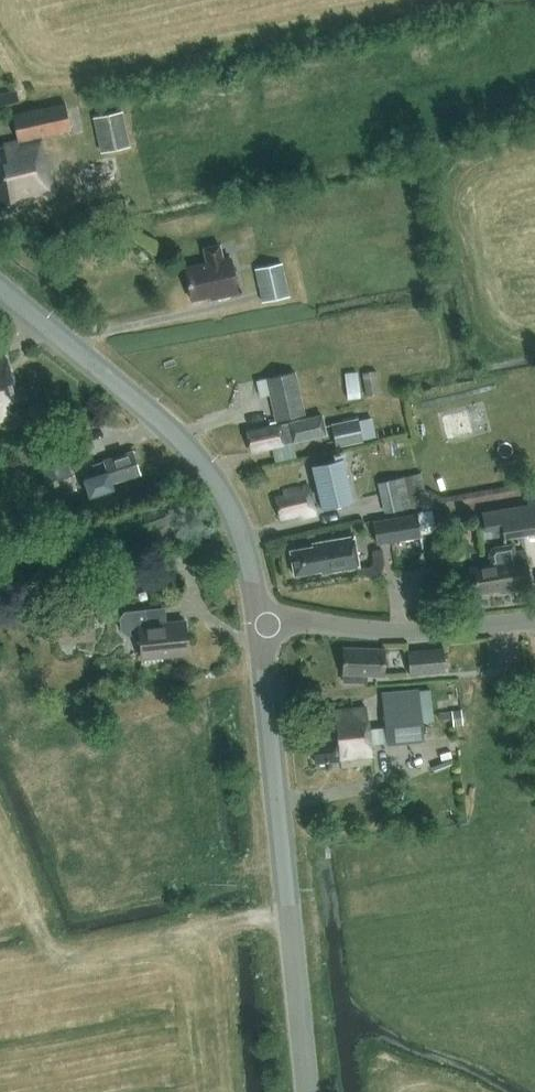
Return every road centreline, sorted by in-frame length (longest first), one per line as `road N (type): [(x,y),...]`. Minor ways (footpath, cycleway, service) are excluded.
road 1 (tertiary): [(307,1091),(261,629)]
road 2 (tertiary): [(261,629),(242,533),(182,445),(0,291)]
road 3 (unclassified): [(261,629),(534,631)]

